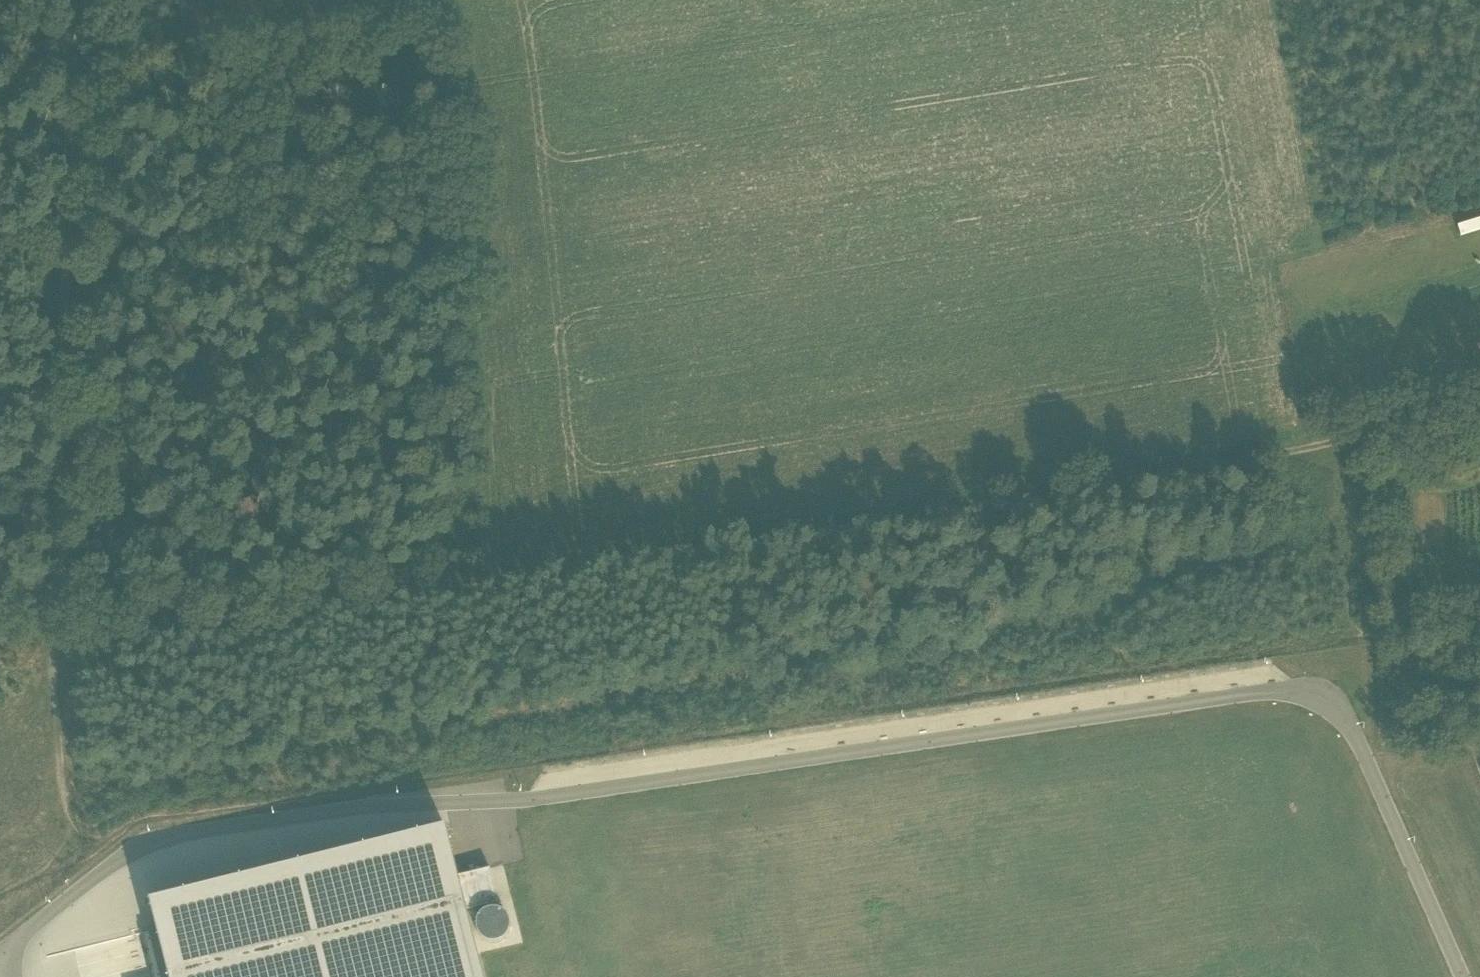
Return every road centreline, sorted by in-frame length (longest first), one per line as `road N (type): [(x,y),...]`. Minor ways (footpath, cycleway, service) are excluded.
road 1 (unclassified): [(18,976),(12,949),(69,893),(161,837),(557,801),(1098,711),(1299,690),(1333,709),(1355,736),(1460,976)]
road 2 (track): [(1479,396),(1278,447),(688,553),(475,575)]
road 3 (track): [(75,0),(56,602)]
road 4 (track): [(56,602),(158,601),(282,584),(475,575)]

